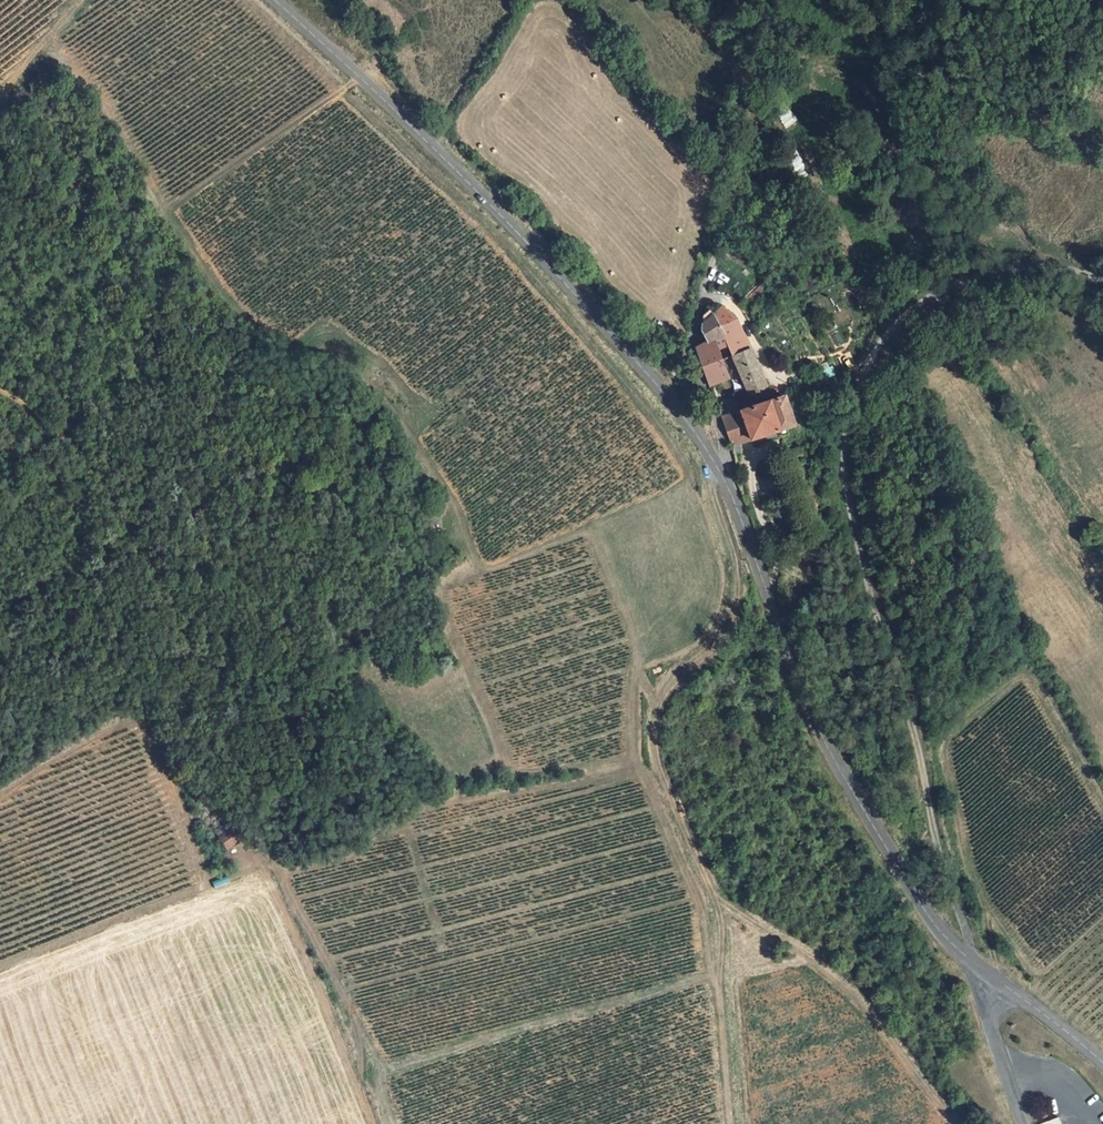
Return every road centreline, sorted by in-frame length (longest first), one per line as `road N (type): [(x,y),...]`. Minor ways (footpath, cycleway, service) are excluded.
road 1 (tertiary): [(975,966),(893,859),(820,734),(748,541),(681,412),(377,91),(275,0)]
road 2 (track): [(975,966),(845,503),(845,435),(872,361),(917,305),(956,282),(1026,267),(1102,281)]
road 3 (track): [(0,391),(53,423),(116,498),(165,591),(254,850),(357,1083)]
road 4 (track): [(731,1123),(715,899),(658,752),(660,708),(736,614),(737,582),(709,480),(716,468)]
road 5 (track): [(1102,129),(999,106),(869,60),(806,56),(780,65),(735,125),(703,298)]
road 6 (track): [(658,752),(465,791),(260,864)]
road 7 (track): [(715,899),(829,974),(956,1123)]
road 8 (track): [(764,343),(734,296),(713,295),(696,307),(689,347),(726,450),(716,468)]
road 9 (unclassified): [(1024,1123),(975,966)]
road 10 (tertiary): [(1102,1062),(975,966)]

